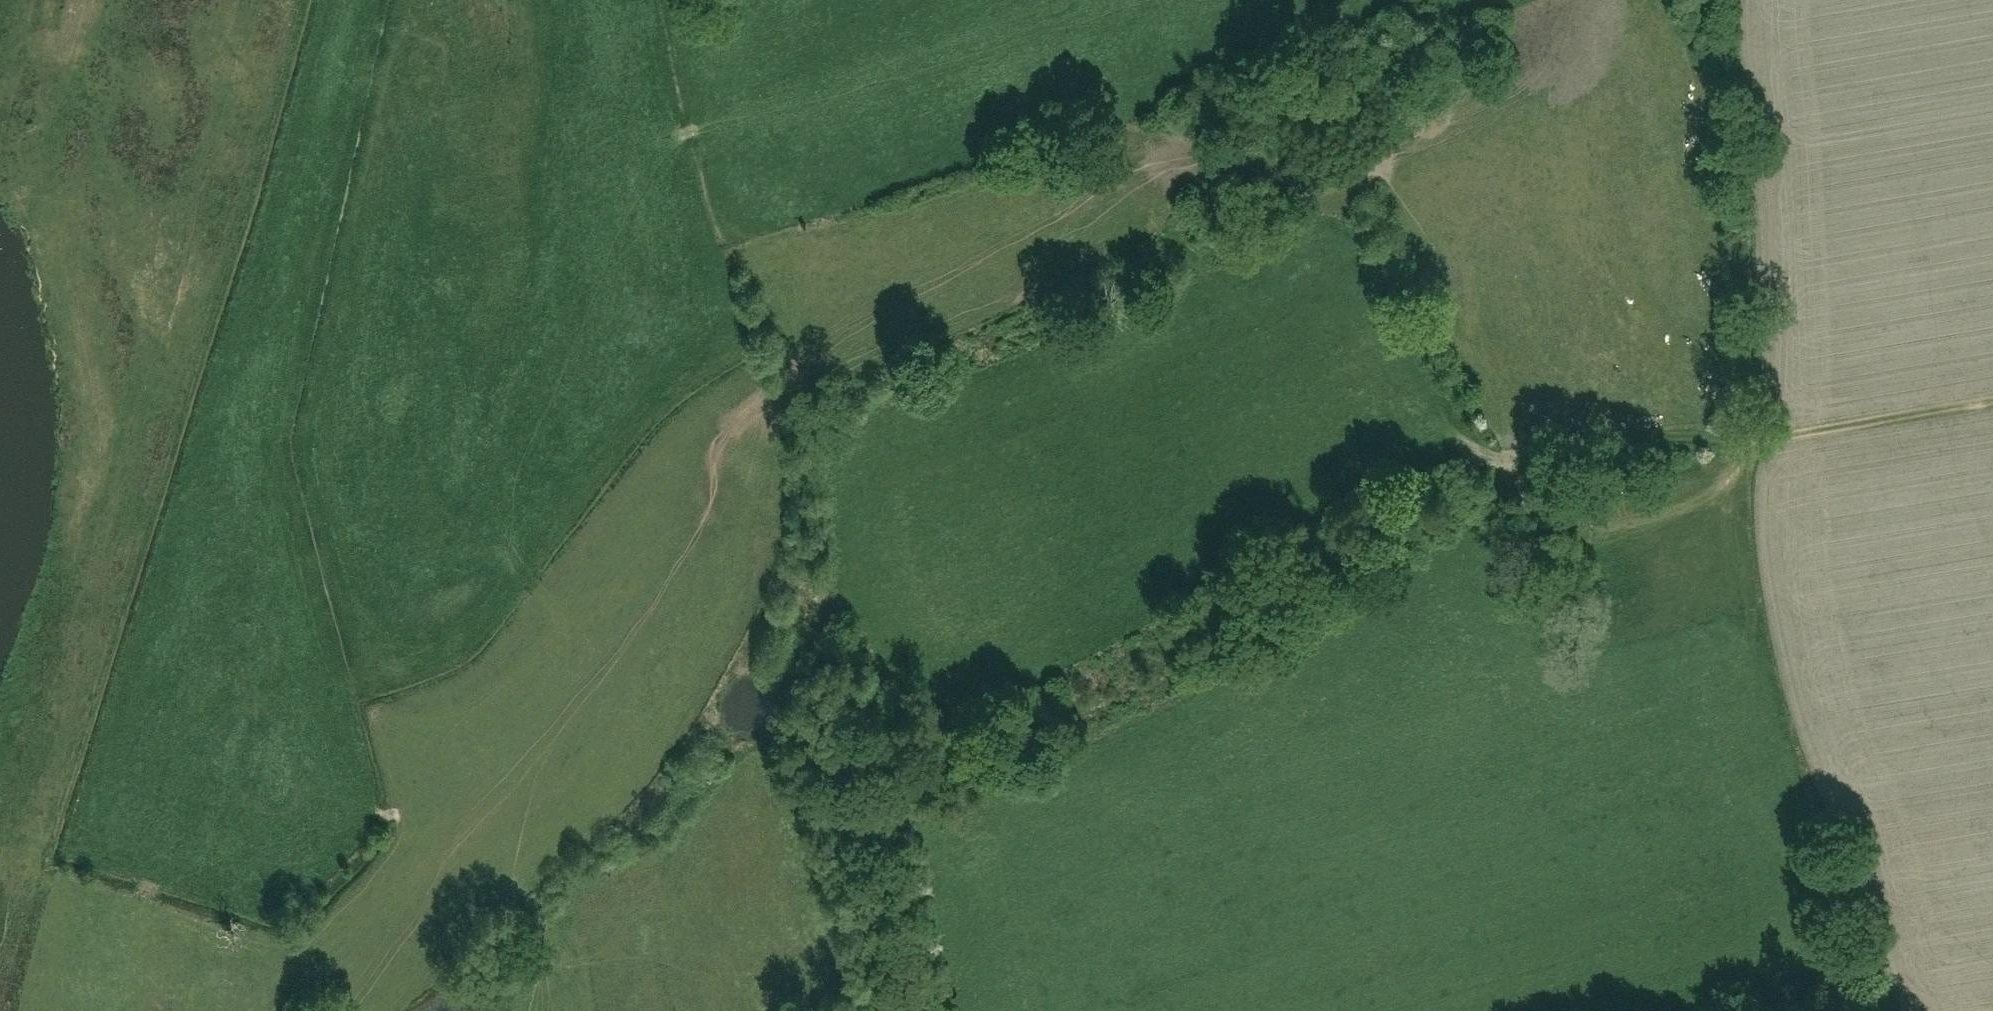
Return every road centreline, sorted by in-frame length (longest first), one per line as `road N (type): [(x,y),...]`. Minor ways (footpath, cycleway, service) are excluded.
road 1 (track): [(1499,456),(1746,434),(1992,394)]

